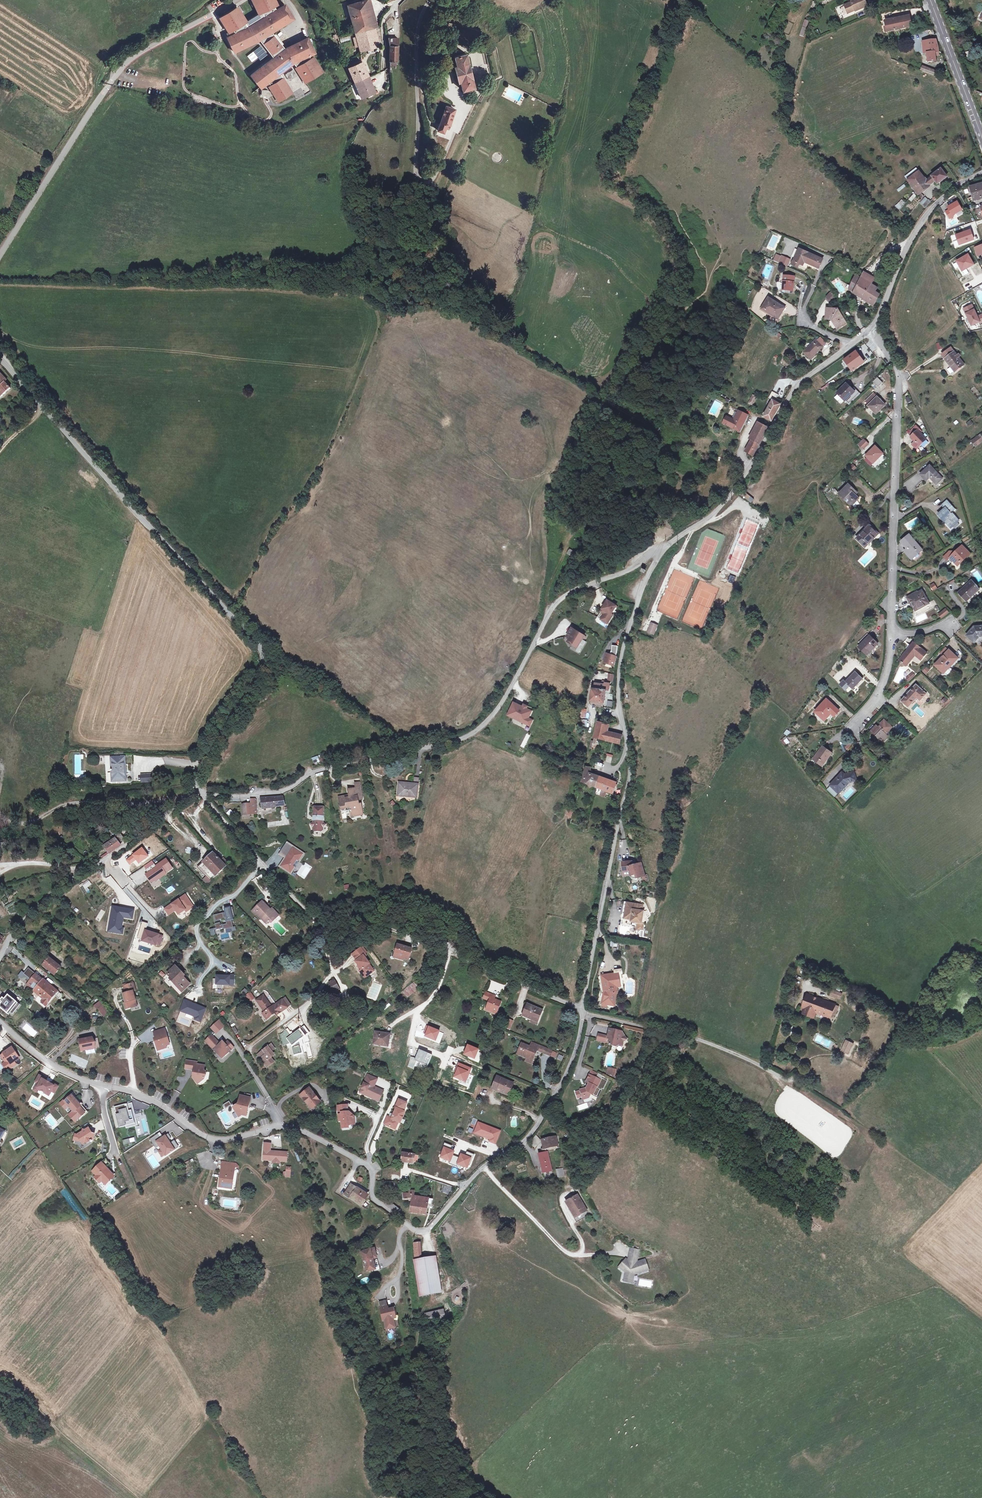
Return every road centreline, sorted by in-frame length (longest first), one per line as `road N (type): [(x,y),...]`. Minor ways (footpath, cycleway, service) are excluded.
road 1 (residential): [(582,1009),(575,1051),(545,1115),(468,1181),(427,1230),(414,1230),(374,1198),(367,1164),(295,1127),(201,1135),(147,1096),(53,1065),(0,1021)]
road 2 (unclassified): [(203,793),(272,794),(315,771),(465,739),(499,708),(555,605),(660,550)]
road 3 (unclassified): [(0,356),(262,646),(248,690),(209,753),(203,793)]
road 4 (residential): [(660,550),(624,651),(633,773),(582,1009)]
road 5 (unclassified): [(582,1009),(452,950),(425,923),(314,917),(203,793)]
road 6 (residential): [(871,328),(898,375),(891,634),(880,690),(855,723)]
road 7 (unclassified): [(0,256),(125,63),(236,0)]
road 8 (unclassified): [(660,550),(727,500),(798,382),(851,345)]
road 9 (residential): [(582,1009),(763,1065),(841,1109)]
road 10 (unclassified): [(0,955),(35,909),(203,793)]
road 11 (unclassified): [(871,328),(925,219),(981,172)]
road 12 (secondary): [(930,0),(981,137)]

